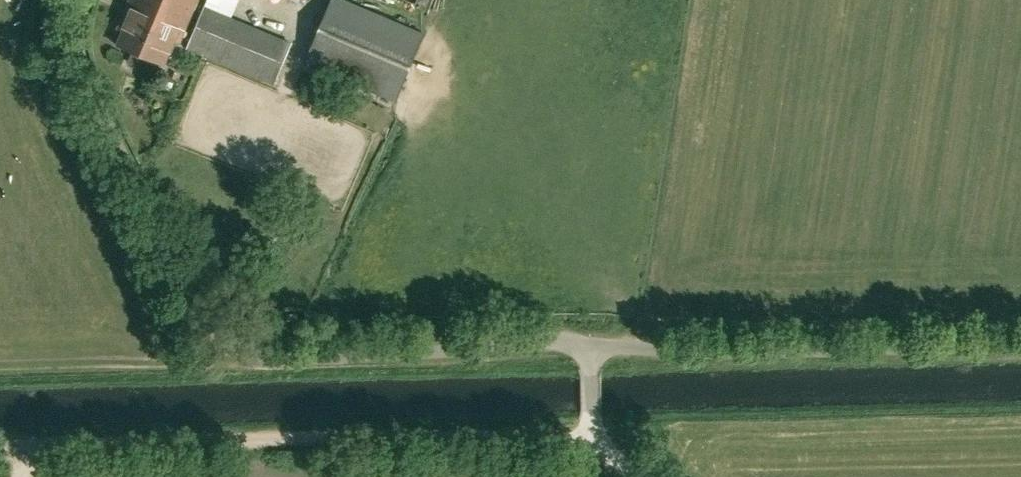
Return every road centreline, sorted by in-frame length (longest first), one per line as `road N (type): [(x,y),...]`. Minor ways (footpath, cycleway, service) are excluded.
road 1 (unclassified): [(588,357),(557,341),(345,359),(268,360),(239,350),(97,93),(82,42),(87,0)]
road 2 (track): [(593,442),(499,436),(0,445)]
road 3 (unclassified): [(588,357),(1020,344)]
road 4 (unclassified): [(643,476),(593,442),(588,357)]

